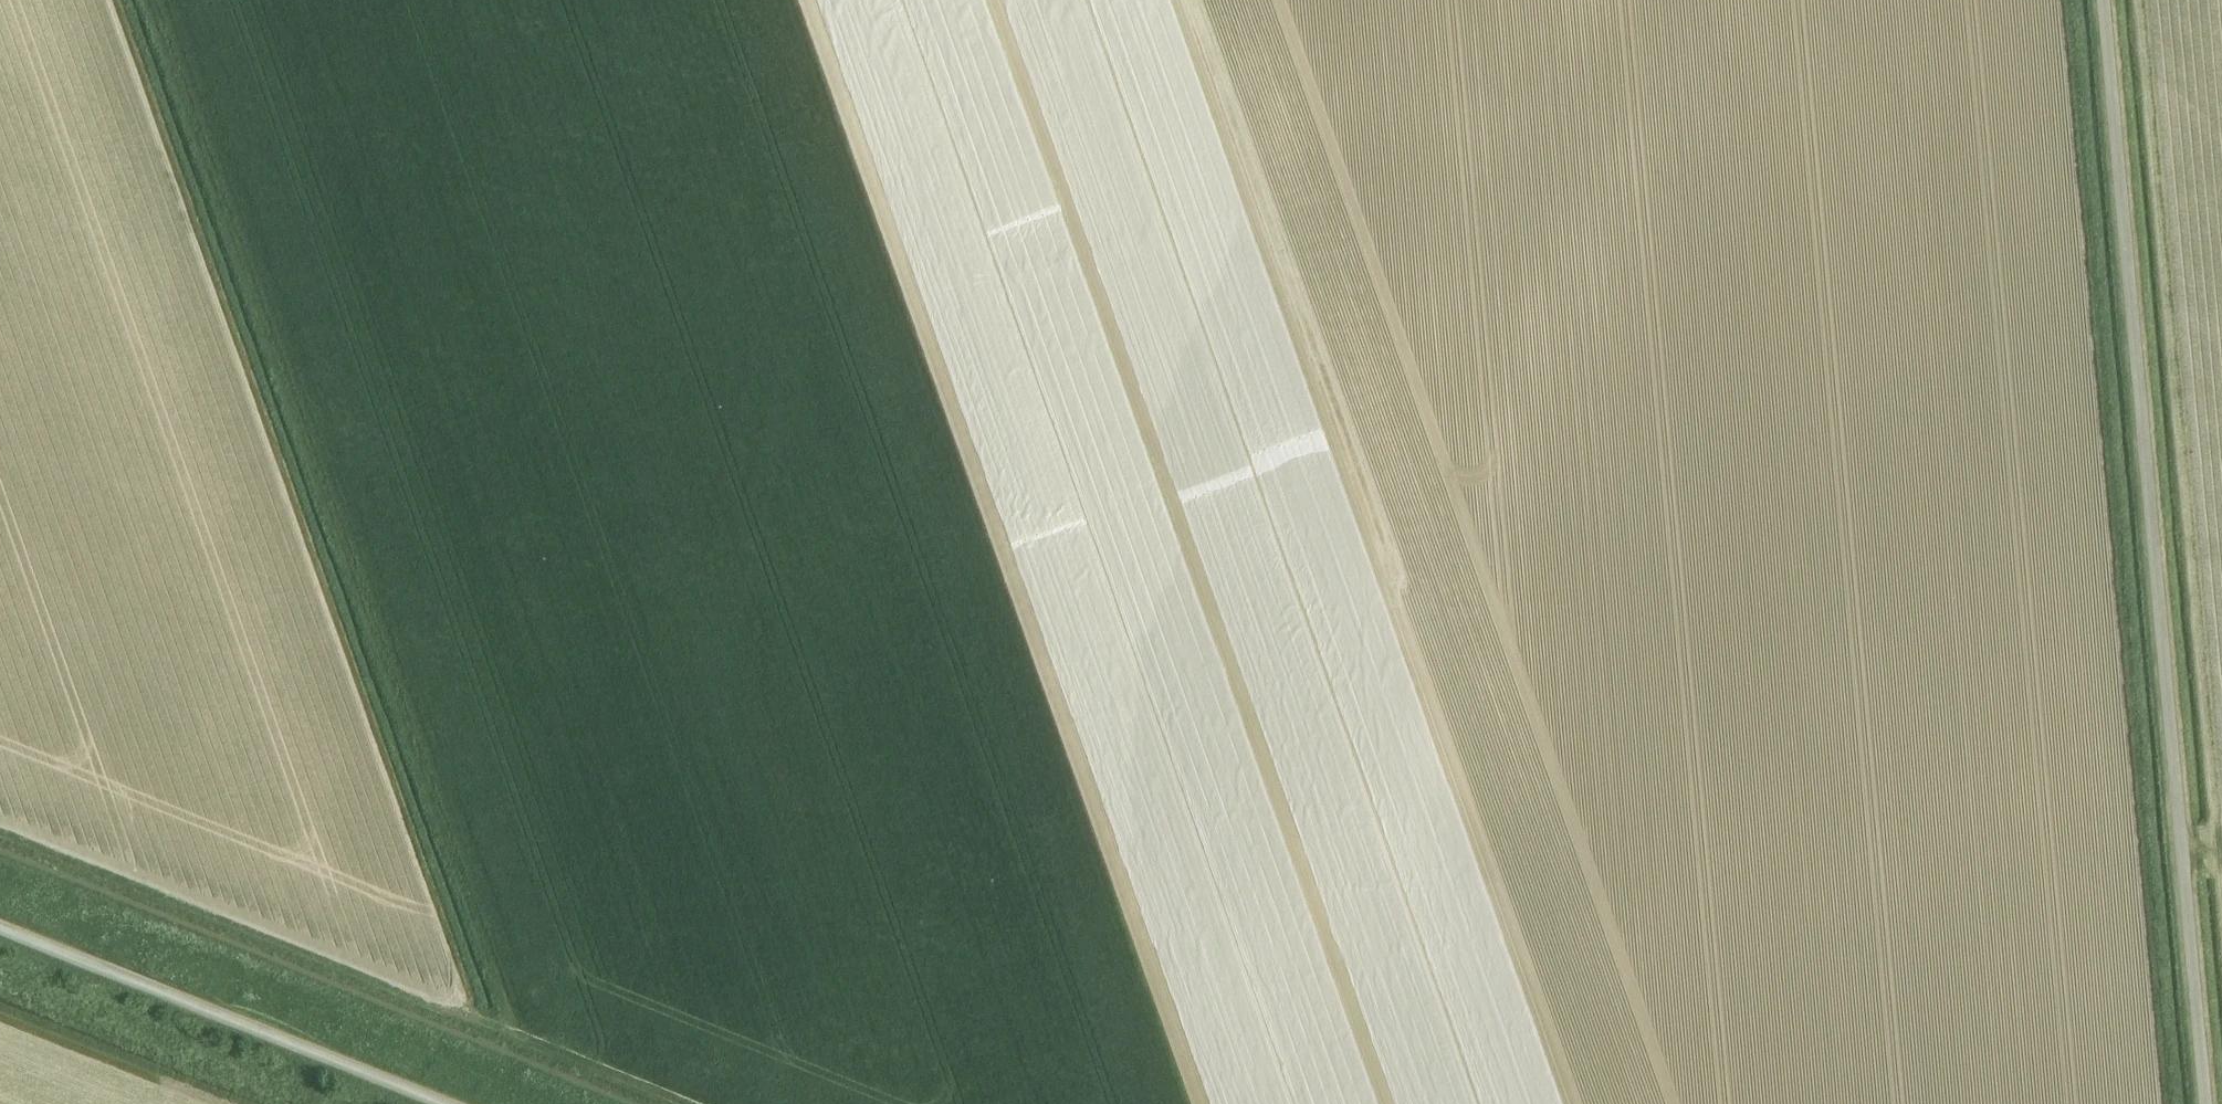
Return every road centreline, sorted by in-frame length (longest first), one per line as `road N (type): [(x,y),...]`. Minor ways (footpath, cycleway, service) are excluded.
road 1 (unclassified): [(2209,1103),(2109,0)]
road 2 (unclassified): [(442,1103),(0,927)]

